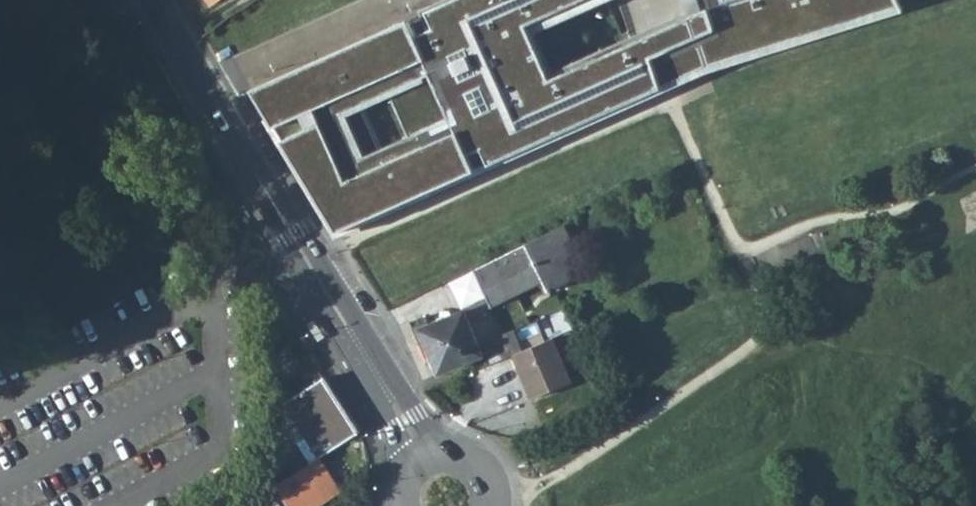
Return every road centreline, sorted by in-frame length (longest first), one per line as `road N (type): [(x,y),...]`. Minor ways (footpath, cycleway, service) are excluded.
road 1 (residential): [(201,83),(428,455)]
road 2 (residential): [(362,13),(201,83)]

